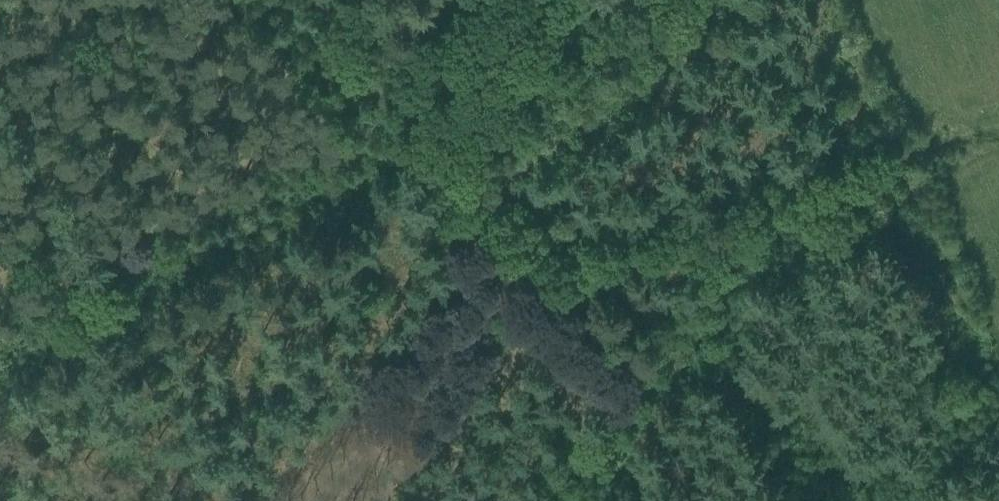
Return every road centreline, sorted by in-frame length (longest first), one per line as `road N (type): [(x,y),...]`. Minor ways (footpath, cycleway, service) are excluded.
road 1 (track): [(299,500),(460,315),(532,282),(708,227)]
road 2 (track): [(337,153),(0,324)]
road 3 (track): [(998,129),(708,227)]
road 4 (track): [(483,0),(473,66),(437,161)]

